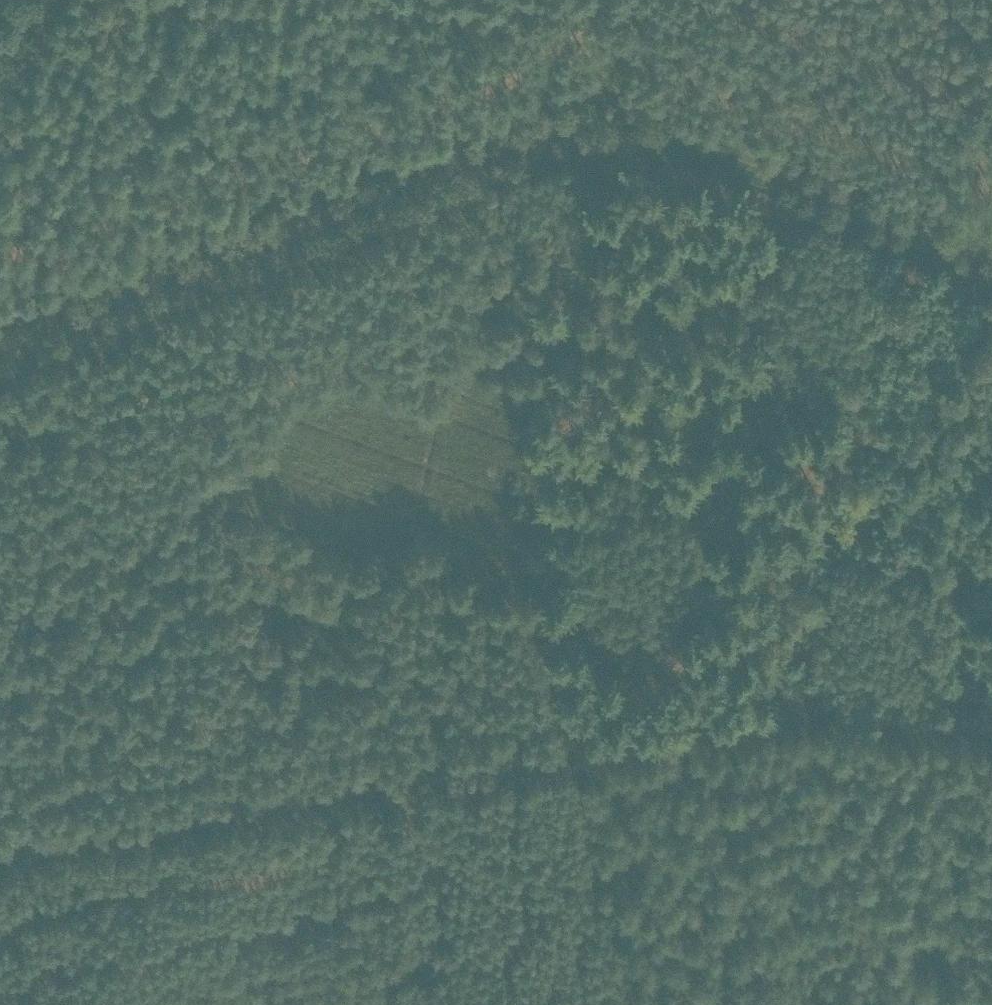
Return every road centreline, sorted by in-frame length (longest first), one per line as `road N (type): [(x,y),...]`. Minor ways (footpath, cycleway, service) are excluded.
road 1 (track): [(0,358),(544,119),(603,124),(991,266)]
road 2 (track): [(0,847),(852,717),(991,729)]

